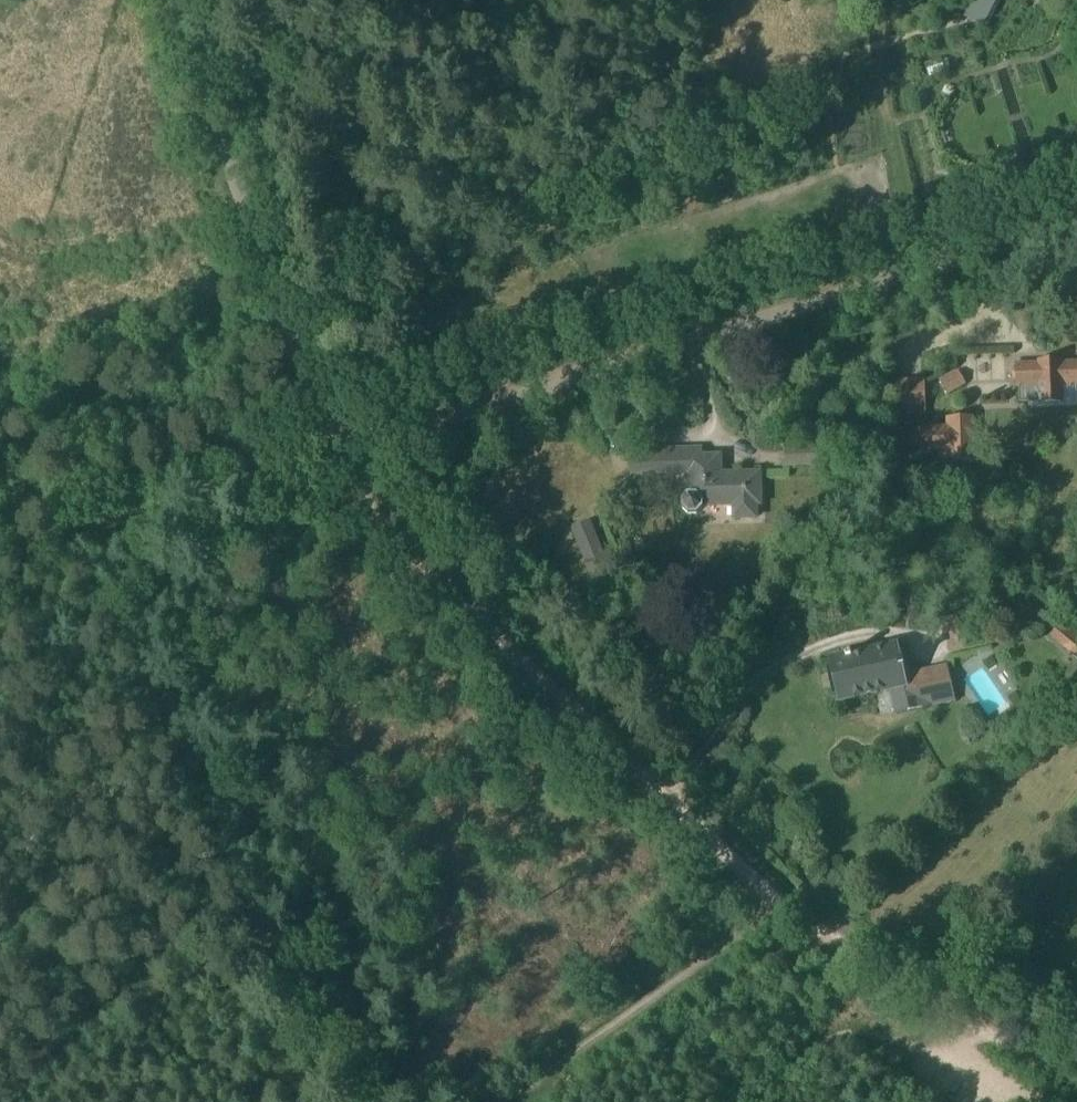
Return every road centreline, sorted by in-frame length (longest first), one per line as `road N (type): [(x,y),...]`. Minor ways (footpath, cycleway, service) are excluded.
road 1 (track): [(341,449),(380,527),(588,721),(765,903),(954,1014)]
road 2 (unclassified): [(341,449),(1076,214)]
road 3 (unclassified): [(341,449),(320,413),(173,0)]
road 4 (track): [(0,502),(341,449)]
road 5 (track): [(484,1101),(765,903)]
road 6 (track): [(954,1014),(1076,1086)]

